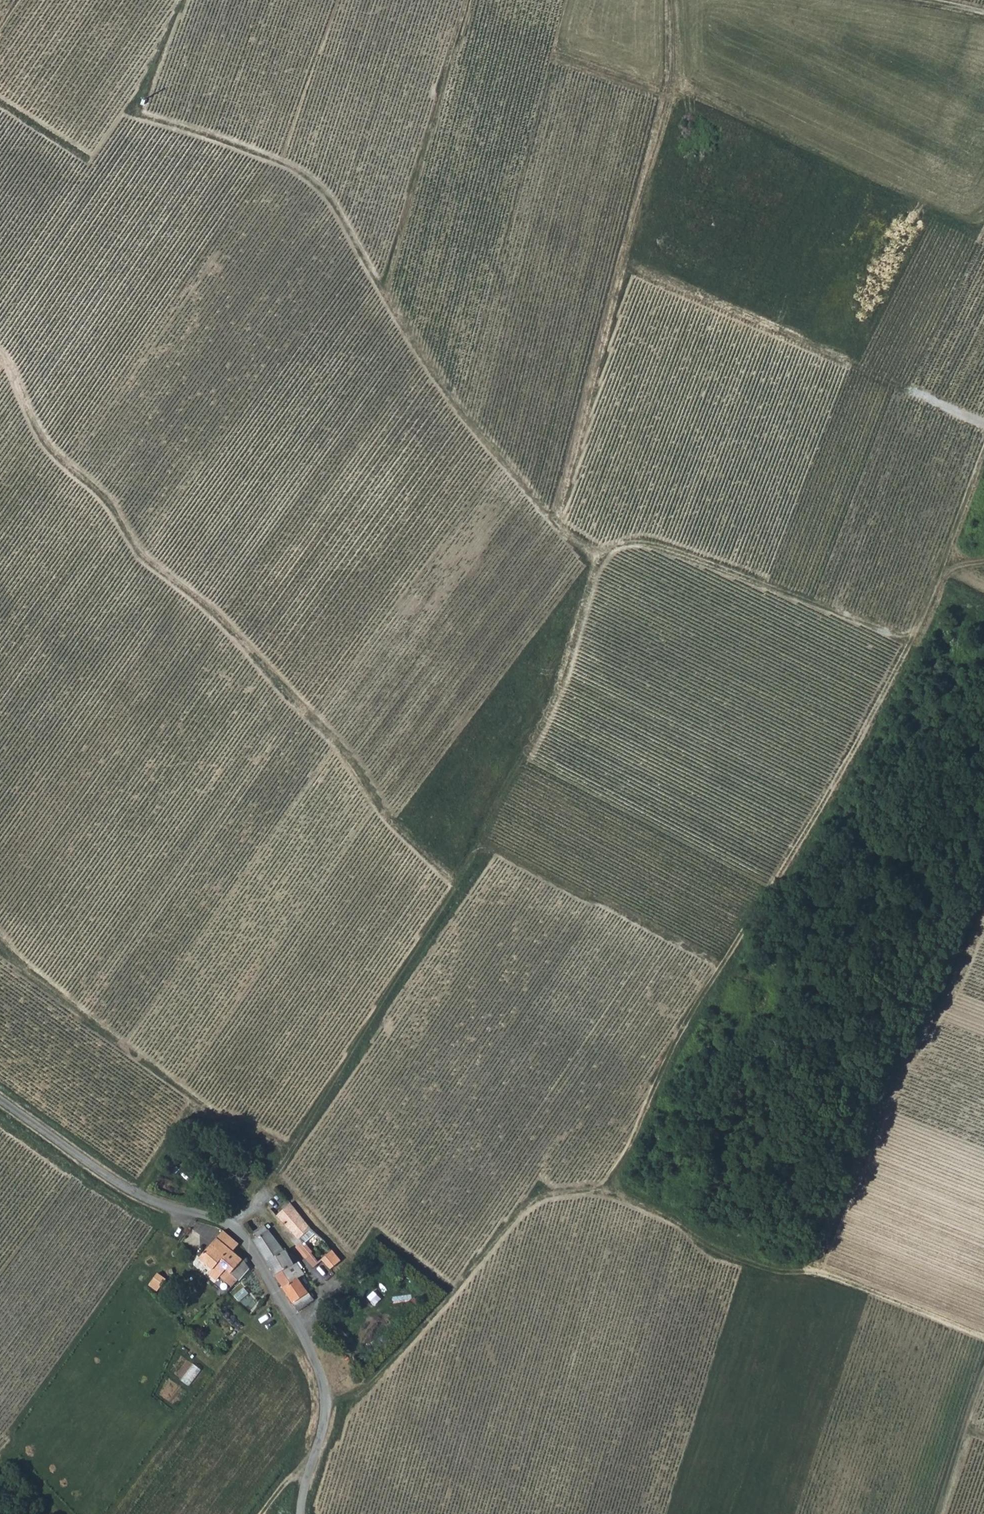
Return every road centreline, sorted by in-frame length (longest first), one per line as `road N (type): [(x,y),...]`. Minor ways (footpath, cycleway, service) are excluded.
road 1 (track): [(270,1187),(504,798),(552,699),(601,545)]
road 2 (unclassified): [(238,1230),(321,1373),(325,1422),(300,1513)]
road 3 (unclassified): [(0,1101),(122,1186),(238,1230)]
road 4 (track): [(983,563),(939,587),(847,761)]
road 5 (track): [(983,1371),(937,1513)]

